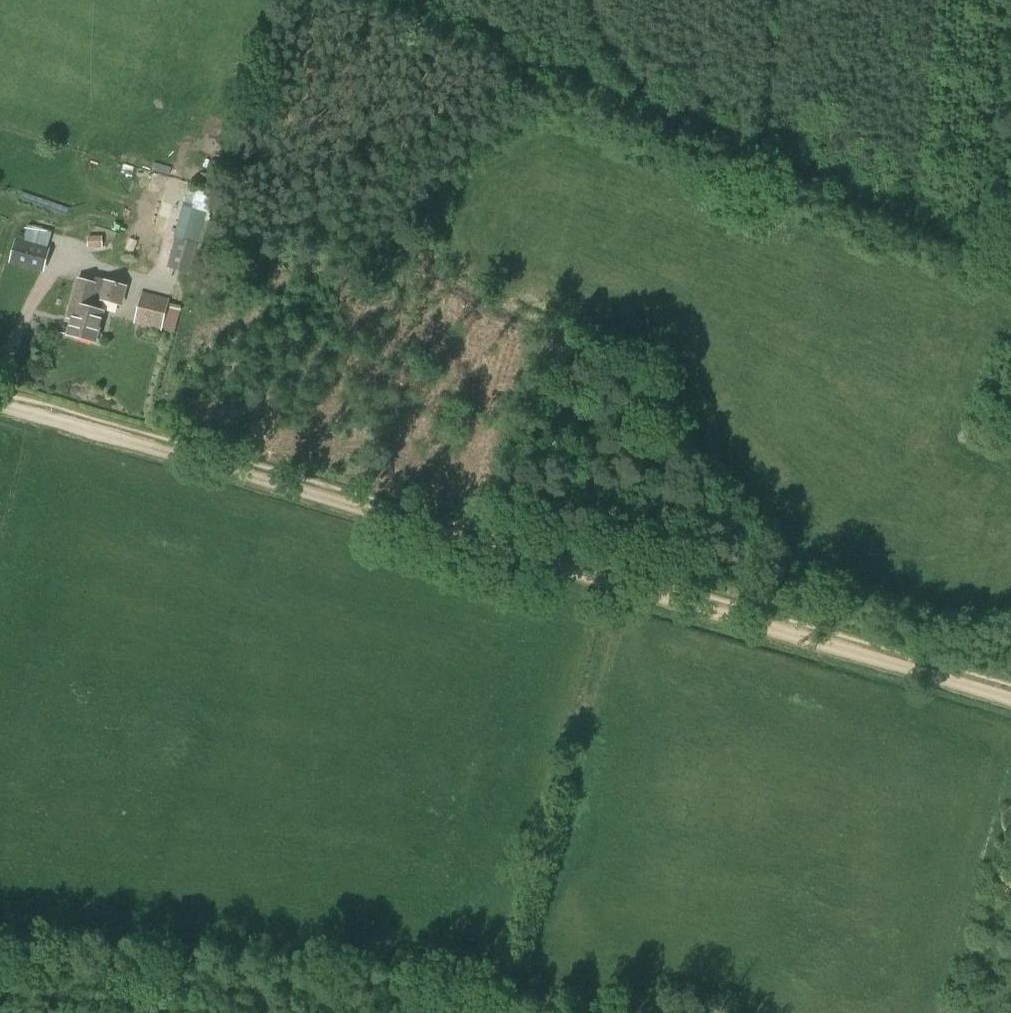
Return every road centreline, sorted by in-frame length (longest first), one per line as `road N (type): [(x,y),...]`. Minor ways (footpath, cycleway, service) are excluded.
road 1 (track): [(1010,698),(0,410)]
road 2 (track): [(1010,251),(651,111),(623,81),(586,0)]

